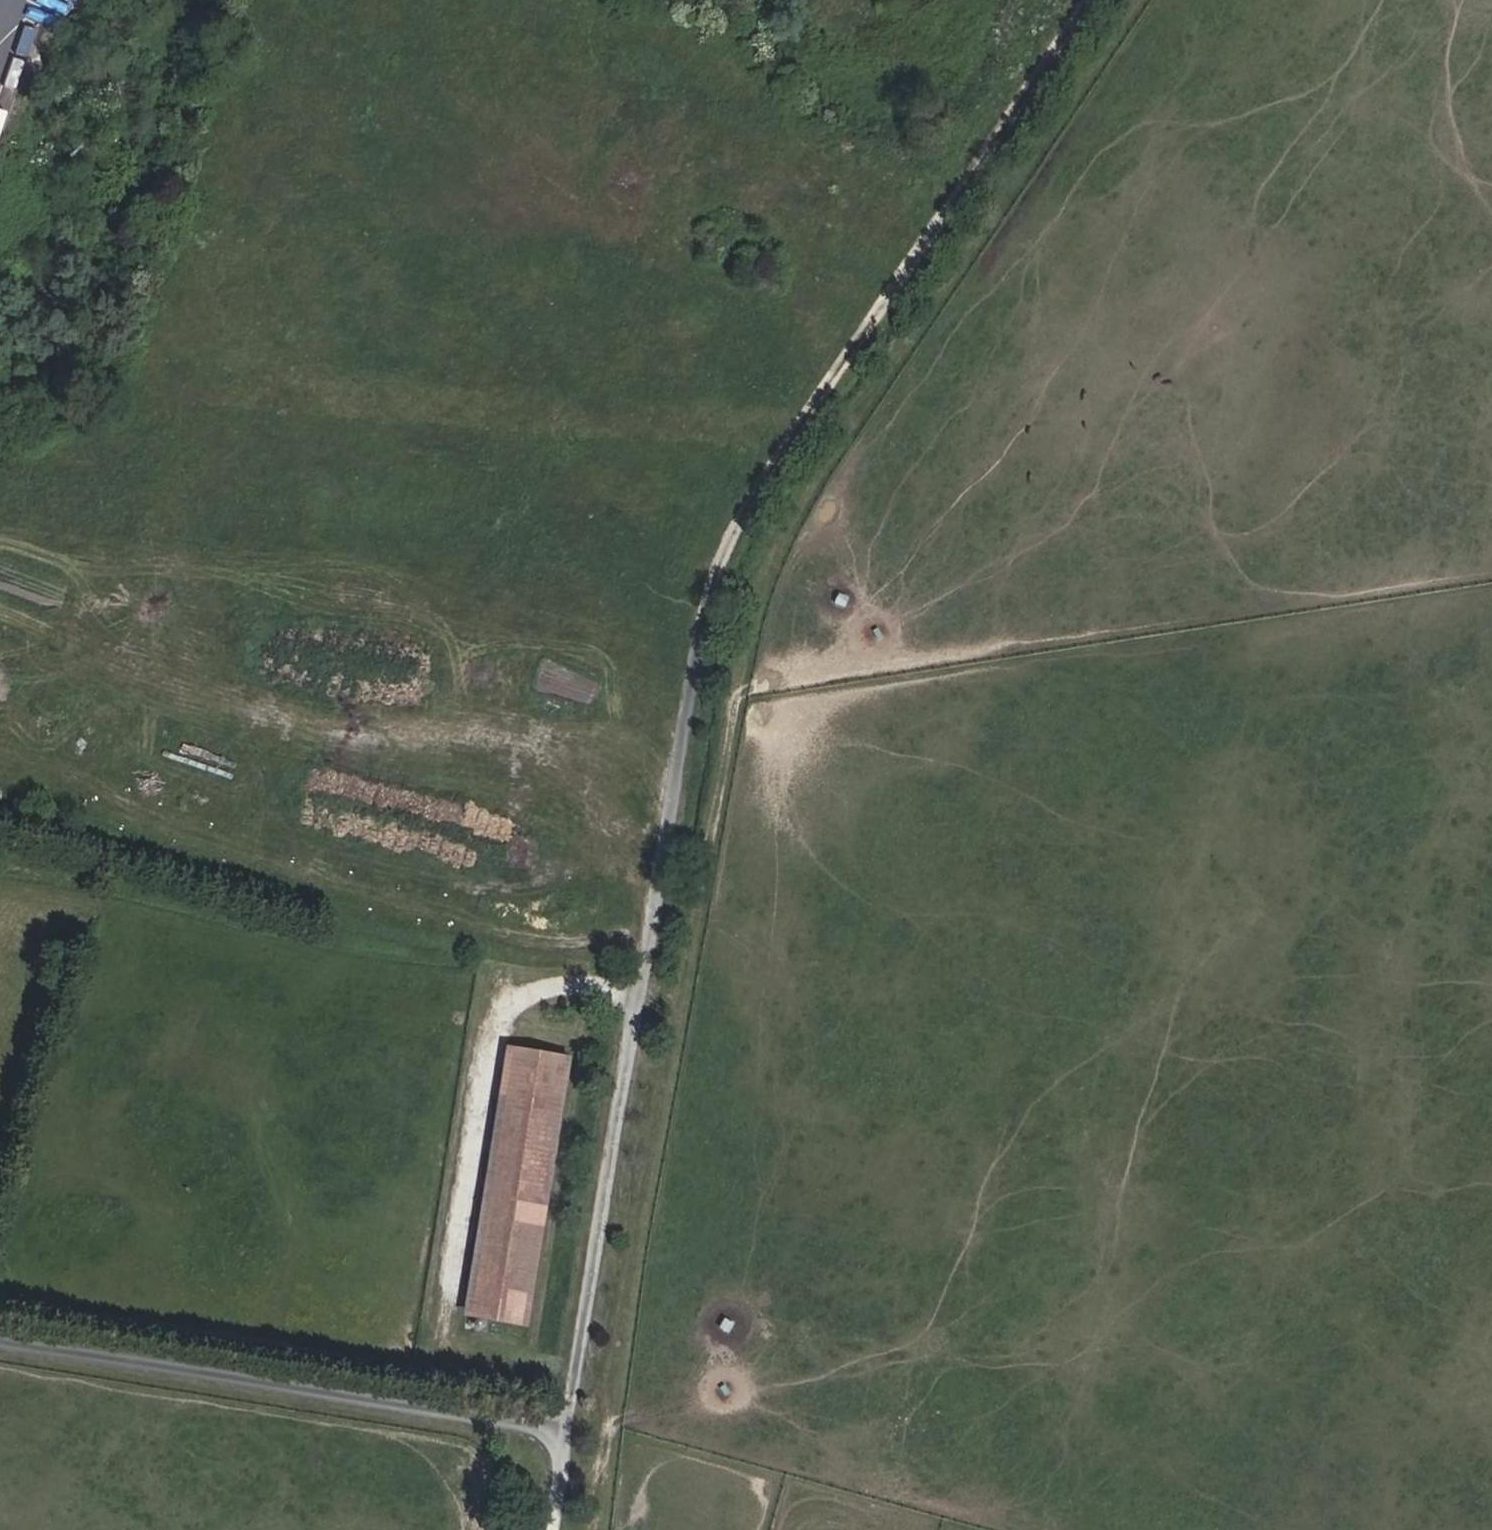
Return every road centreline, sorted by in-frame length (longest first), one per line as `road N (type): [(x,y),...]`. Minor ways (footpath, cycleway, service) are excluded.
road 1 (track): [(550,1529),(558,1432),(608,1220),(717,586),(830,398),(1098,0)]
road 2 (track): [(1491,584),(1014,660),(697,692)]
road 3 (track): [(0,1346),(326,1387),(558,1432)]

